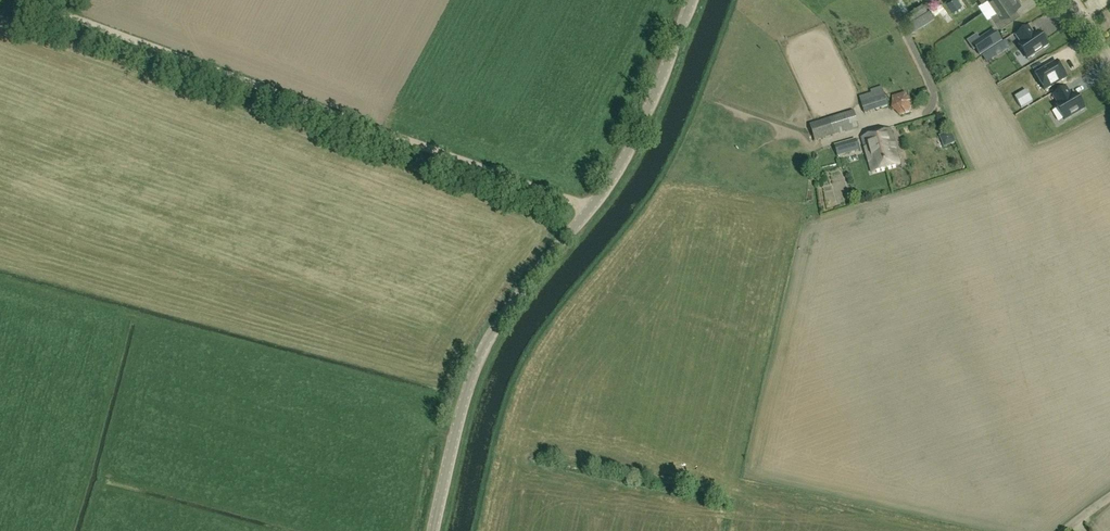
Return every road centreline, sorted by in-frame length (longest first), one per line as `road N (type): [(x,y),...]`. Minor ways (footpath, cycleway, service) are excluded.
road 1 (track): [(594,209),(18,0)]
road 2 (tertiary): [(434,530),(483,353),(507,309),(624,163),(692,0)]
road 3 (residential): [(920,116),(932,109),(932,85),(888,0)]

